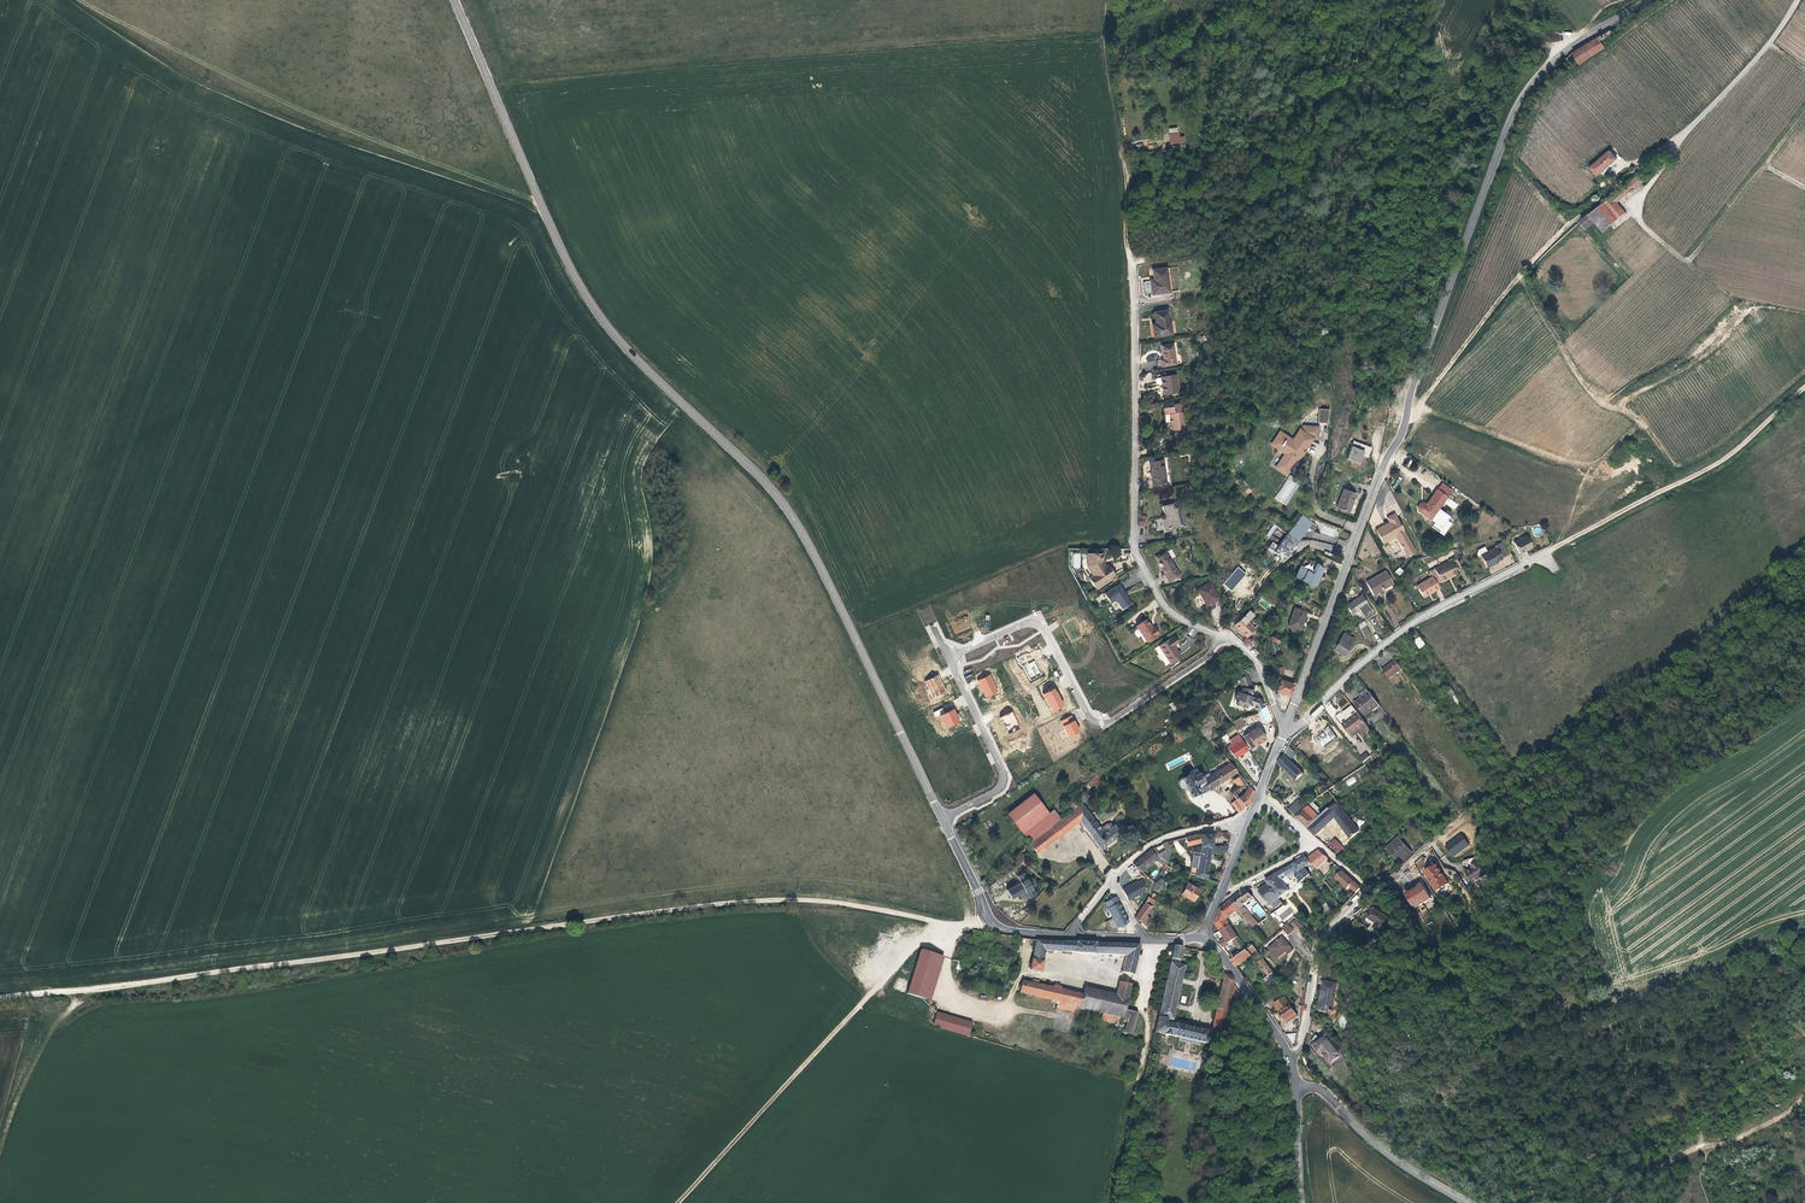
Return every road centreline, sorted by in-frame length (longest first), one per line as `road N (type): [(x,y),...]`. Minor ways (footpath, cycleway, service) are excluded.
road 1 (track): [(0,997),(760,901),(836,903),(957,927),(989,919)]
road 2 (tertiary): [(943,821),(790,514),(617,337),(578,283),(454,0)]
road 3 (tertiary): [(1284,731),(1518,106),(1554,61),(1650,0)]
road 4 (track): [(1419,406),(1588,466),(1609,454),(1639,423),(1619,409),(1628,397),(1704,355),(1740,317),(1731,297),(1635,210)]
road 5 (track): [(1419,406),(1537,256),(1683,136),(1769,45),(1798,0)]
road 6 (track): [(80,0),(322,119),(539,201)]
road 7 (residential): [(1220,636),(1168,609),(1136,552),(1130,265)]
road 8 (track): [(677,1202),(899,962),(929,935),(957,927)]
road 9 (residential): [(949,658),(1036,625),(1091,719),(1101,724),(1204,659),(1220,636)]
road 10 (residential): [(1284,731),(1419,618),(1543,554)]
road 11 (track): [(1560,544),(1721,461),(1804,386)]
road 12 (track): [(1106,0),(1104,53),(1125,169),(1130,265)]
road 13 (track): [(1804,1094),(1775,1121),(1694,1149),(1589,1202)]
road 14 (tertiary): [(1470,1202),(1380,1147),(1325,1092),(1296,1088)]
road 15 (residential): [(943,821),(1001,788),(1003,779),(949,658)]
road 16 (track): [(1112,1201),(1147,1043),(1142,1006)]
road 17 (residential): [(1291,1061),(1301,1045),(1320,945),(1373,892)]
road 18 (track): [(1804,112),(1688,262)]
road 19 (tertiary): [(1066,937),(994,925),(943,821)]
road 20 (residential): [(1373,892),(1507,780)]
road 21 (track): [(1521,276),(1587,390),(1619,409)]
road 22 (tertiary): [(1291,1061),(1202,937)]
road 23 (residential): [(1248,823),(1169,836),(1114,880)]
road 24 (track): [(0,1150),(55,1025)]

